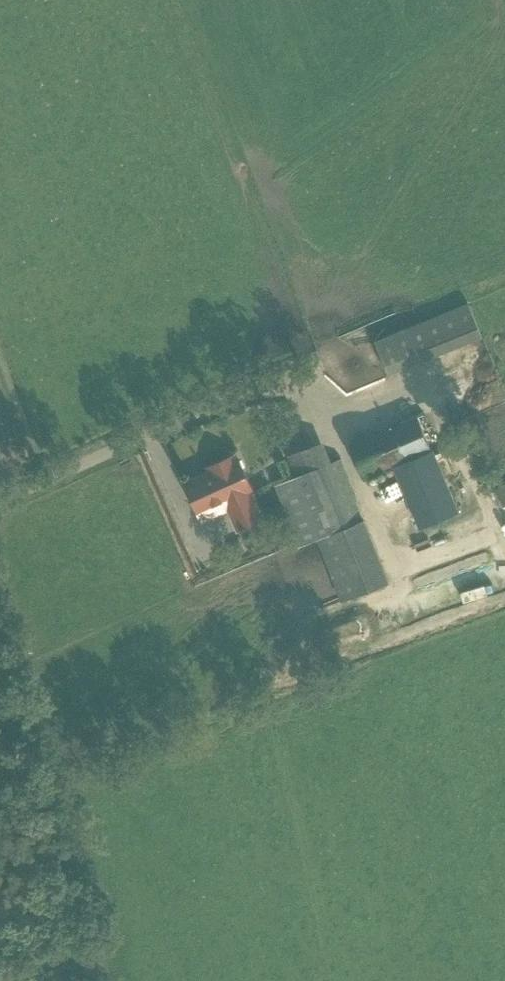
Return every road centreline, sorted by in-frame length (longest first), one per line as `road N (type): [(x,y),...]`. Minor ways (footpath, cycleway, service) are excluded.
road 1 (unclassified): [(0,503),(129,443)]

